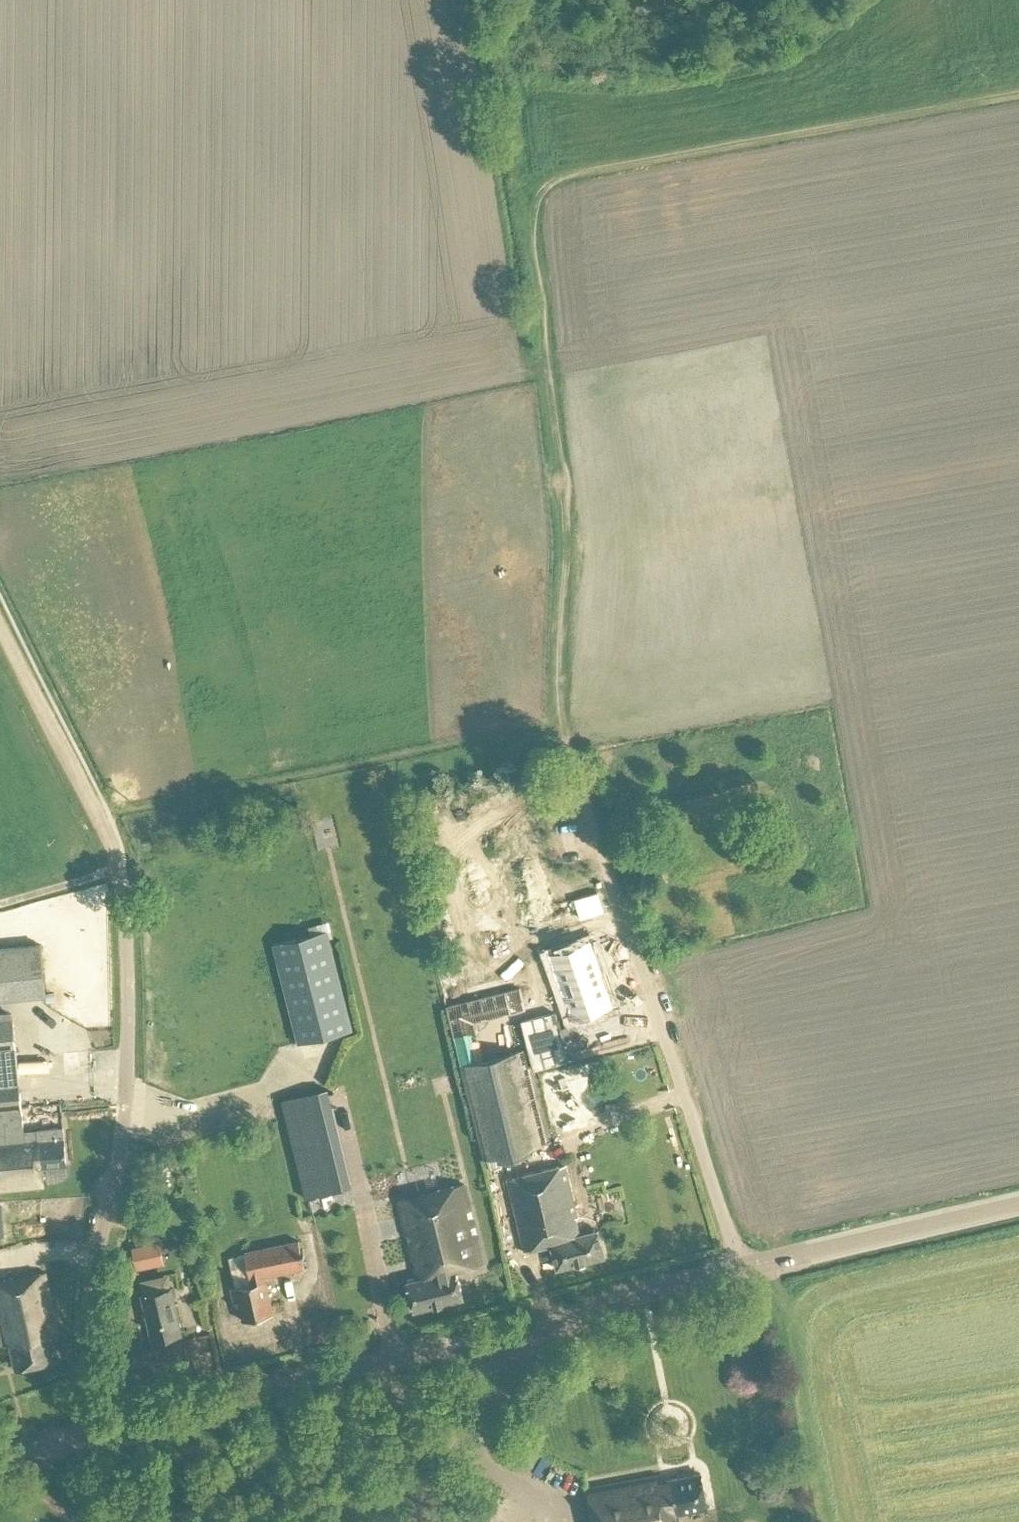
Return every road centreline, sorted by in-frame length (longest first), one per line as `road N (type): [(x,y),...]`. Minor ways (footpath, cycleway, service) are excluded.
road 1 (track): [(578,781),(561,722),(564,503),(532,229),(540,194),(562,177),(1018,94)]
road 2 (residential): [(89,1433),(95,1275),(125,1114),(121,872)]
road 3 (residential): [(738,1267),(578,781)]
road 4 (unclassified): [(89,1433),(438,1348),(508,1368)]
road 5 (tertiary): [(738,1267),(1018,1203)]
road 6 (track): [(121,872),(0,628)]
road 7 (tertiary): [(508,1368),(572,1318),(630,1293),(738,1267)]
road 8 (tertiary): [(420,1521),(508,1368)]
road 9 (track): [(460,1456),(373,1363)]

